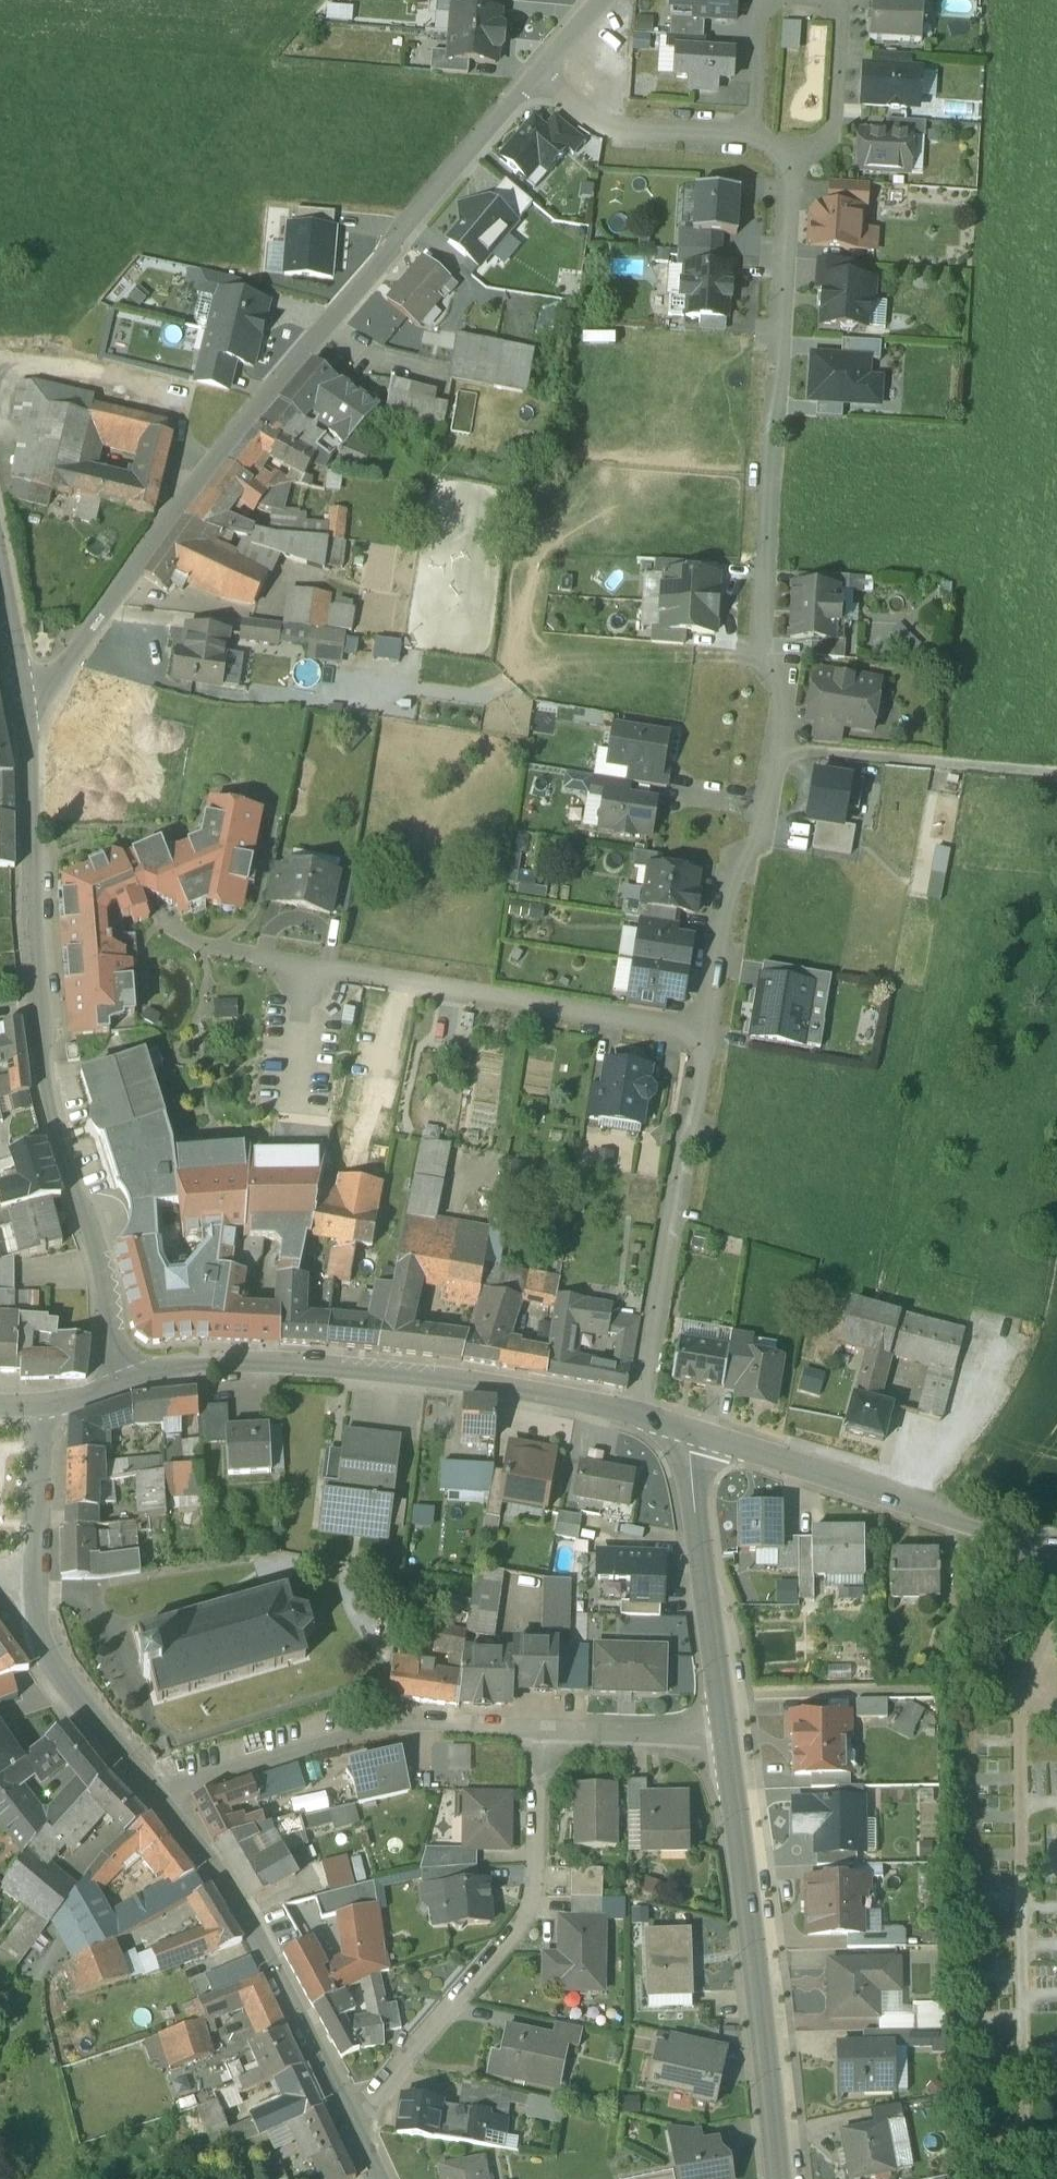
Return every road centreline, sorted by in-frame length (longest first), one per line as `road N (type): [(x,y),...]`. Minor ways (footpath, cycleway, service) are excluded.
road 1 (residential): [(640,1414),(731,875),(759,841),(775,746),(782,688),(758,656),(793,167)]
road 2 (residential): [(600,0),(238,433),(73,655),(29,745)]
road 3 (tertiary): [(120,1383),(110,1290),(48,1095),(30,988),(29,745)]
road 4 (tertiary): [(640,1414),(309,1368),(206,1365),(120,1383)]
road 5 (residential): [(542,1729),(526,1910),(411,2057),(350,2116)]
road 6 (tertiary): [(780,2178),(724,1740)]
road 7 (residential): [(161,1797),(43,1646),(33,1592),(42,1403)]
road 8 (residential): [(542,1729),(380,1724),(179,1784),(161,1797)]
road 9 (unclassified): [(1056,1545),(985,1533),(689,1432)]
road 10 (residential): [(350,2116),(247,1918),(161,1797)]
road 11 (tertiary): [(724,1740),(689,1432)]
road 12 (residential): [(764,0),(753,141),(793,167)]
road 13 (residential): [(793,167),(830,140),(841,13),(834,0)]
road 14 (residential): [(724,1740),(542,1729)]
road 15 (tertiary): [(29,745),(0,576)]

